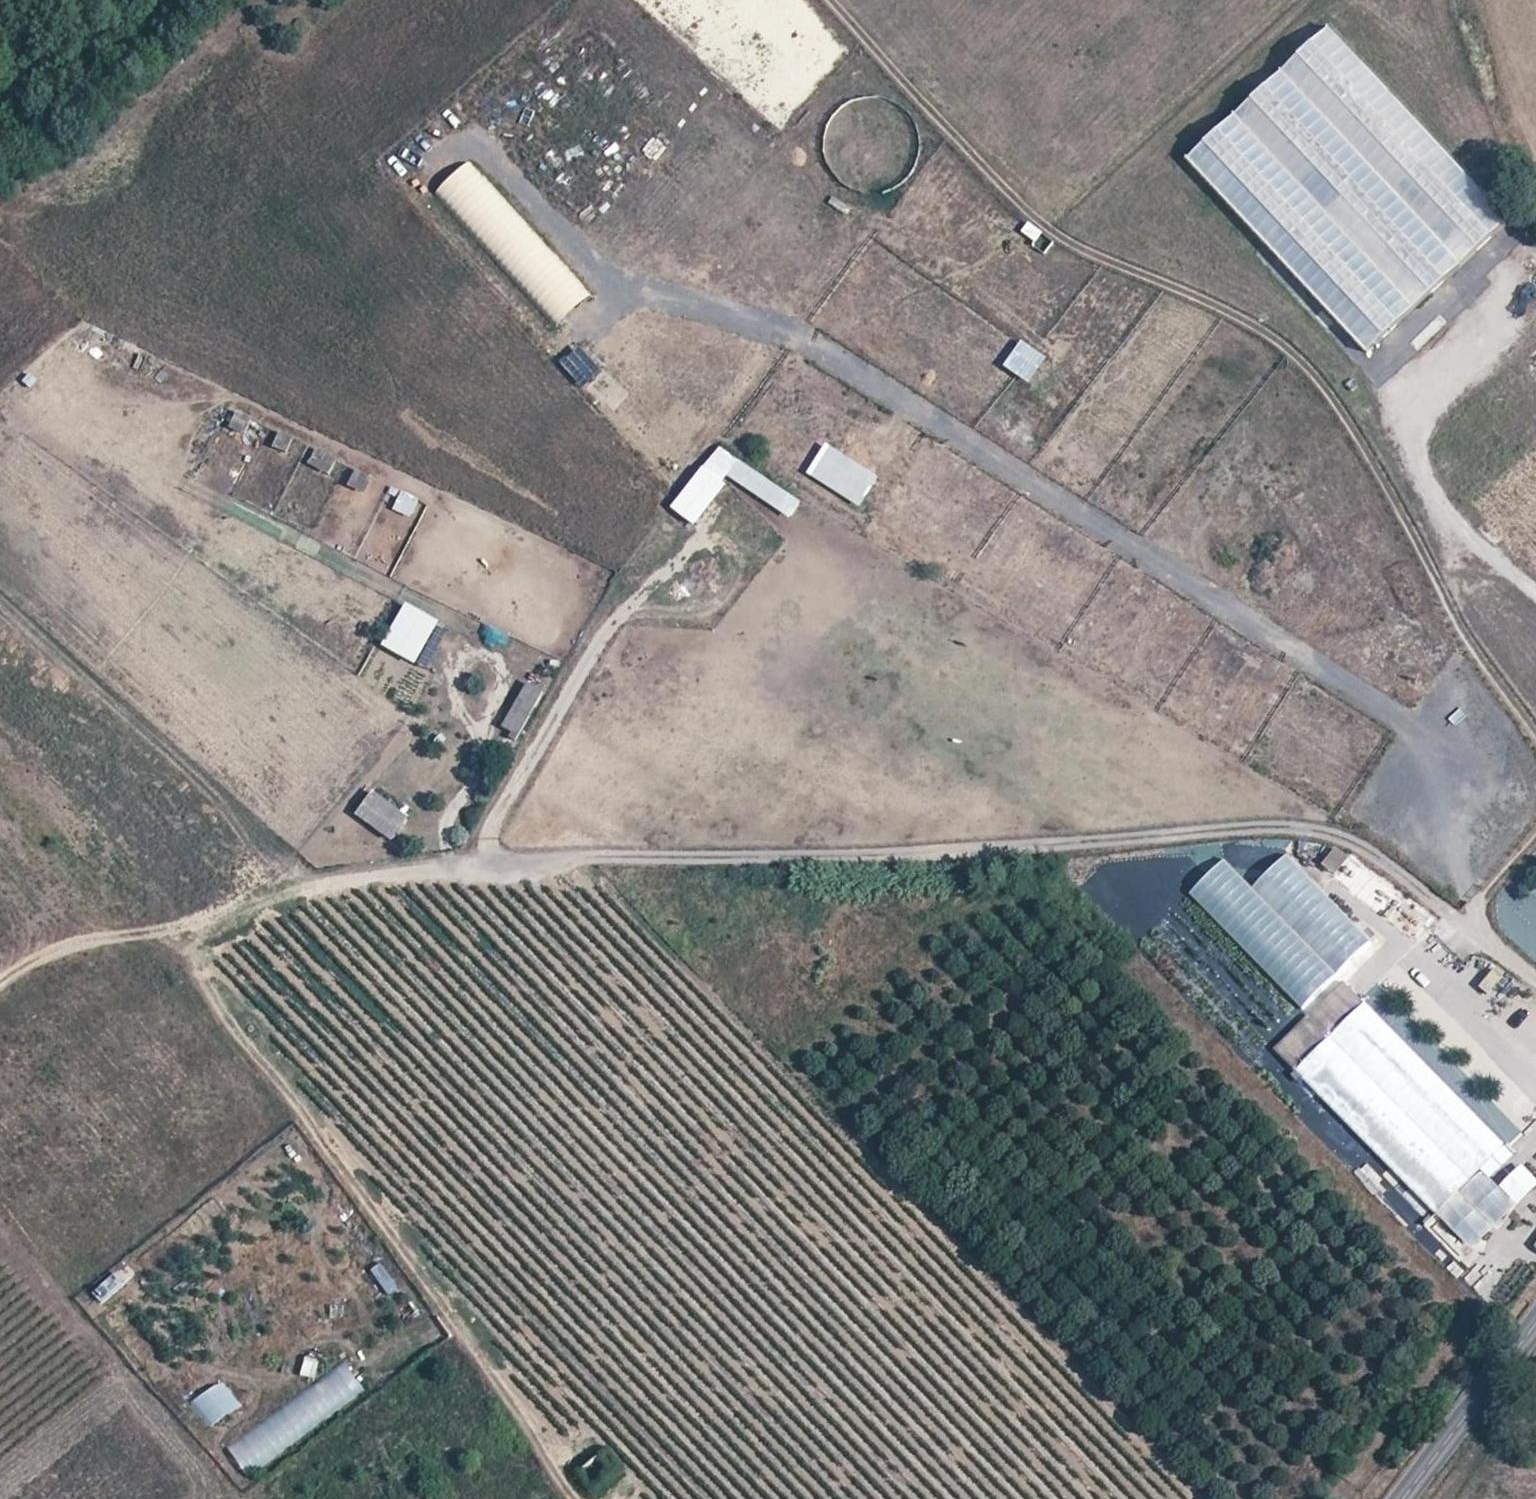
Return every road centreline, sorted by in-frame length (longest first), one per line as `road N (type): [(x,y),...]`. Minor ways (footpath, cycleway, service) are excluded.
road 1 (track): [(0,1000),(49,960),(110,947),(173,957),(222,940),(278,905),(391,877),(1286,824),(1359,844),(1468,928)]
road 2 (tertiary): [(1535,1327),(1406,1498)]
road 3 (track): [(1535,737),(1448,622),(1430,578)]
road 4 (track): [(1535,119),(1490,0)]

